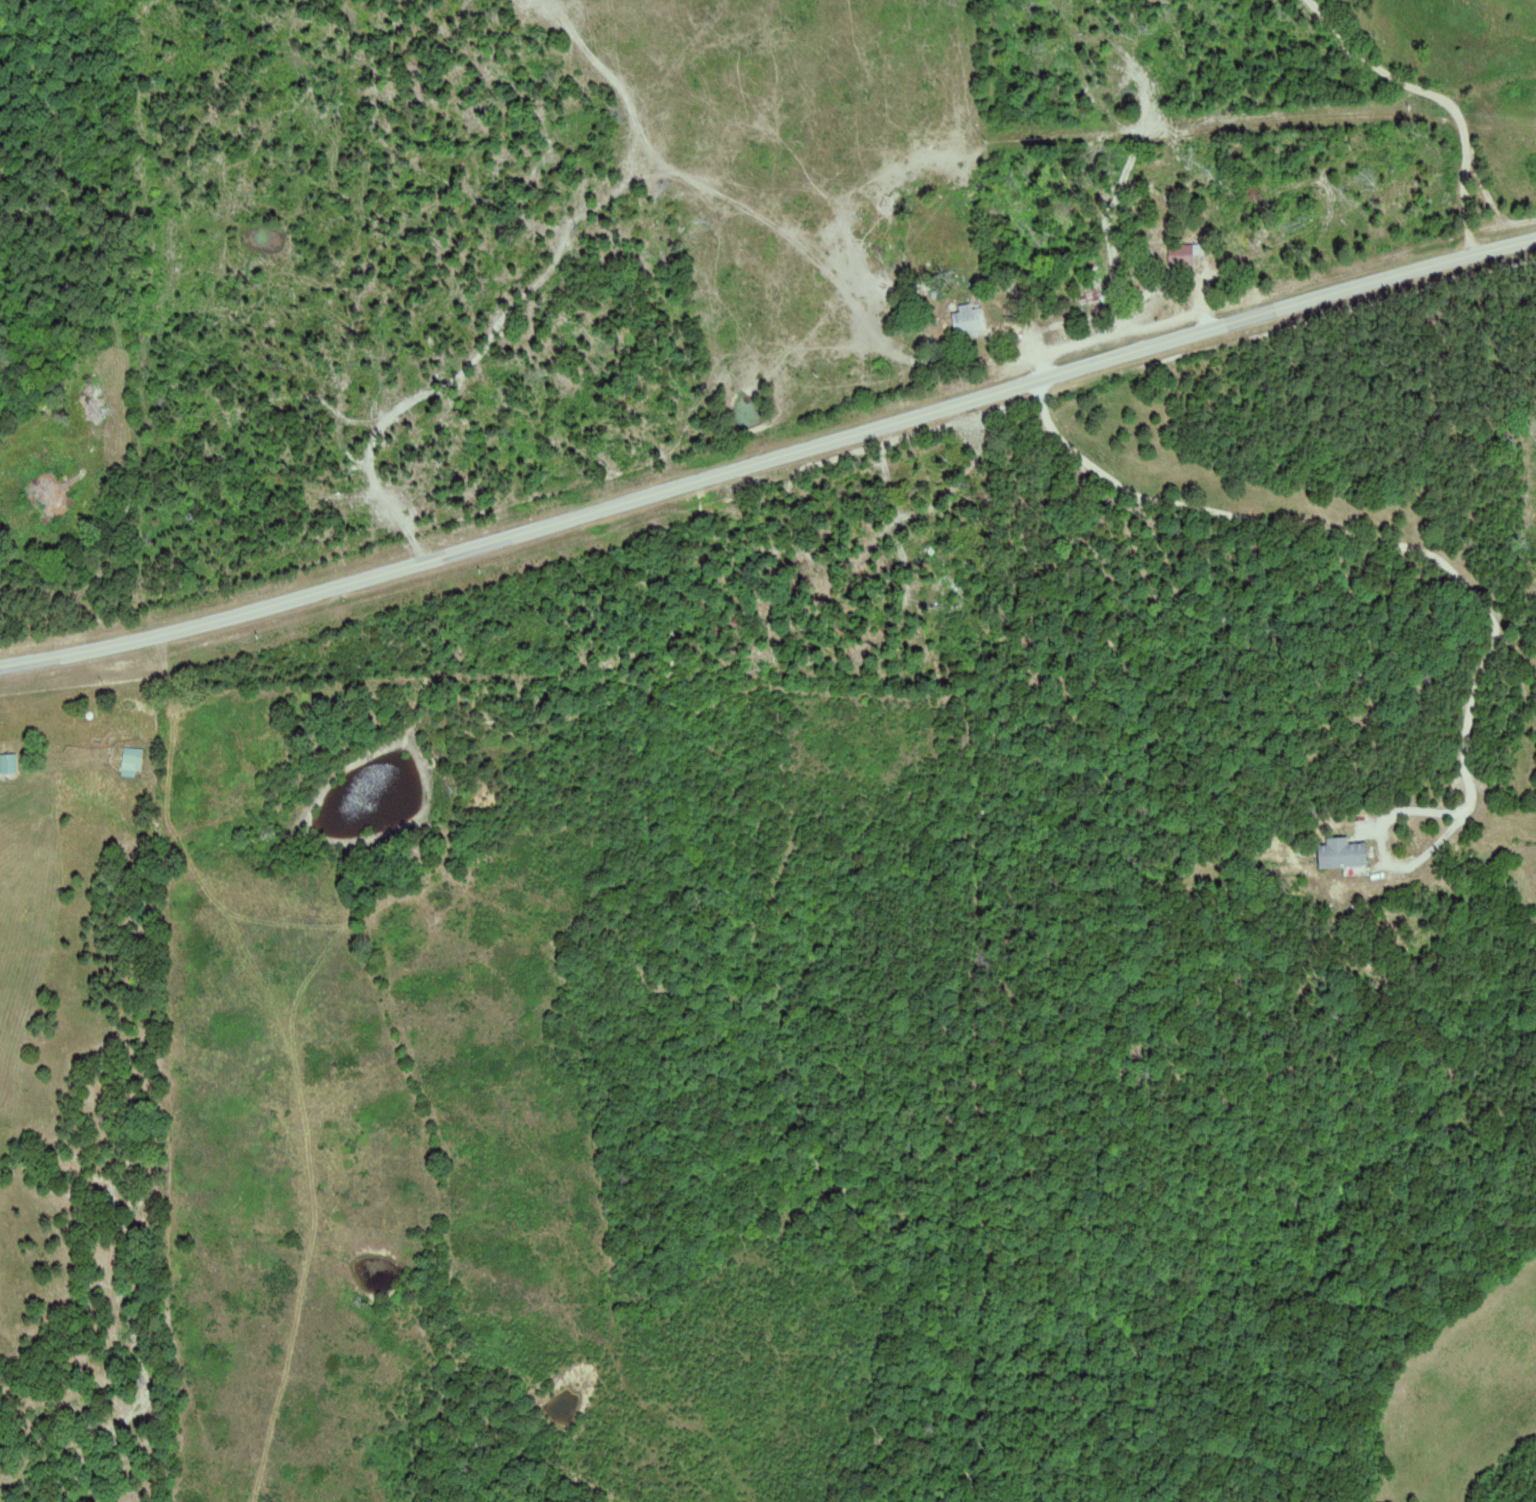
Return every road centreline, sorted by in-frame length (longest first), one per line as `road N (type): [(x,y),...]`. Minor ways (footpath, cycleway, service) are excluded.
road 1 (tertiary): [(0,666),(159,634),(471,549),(1294,303),(1535,243)]
road 2 (residential): [(1460,264),(1440,113),(1387,33),(1308,0)]

